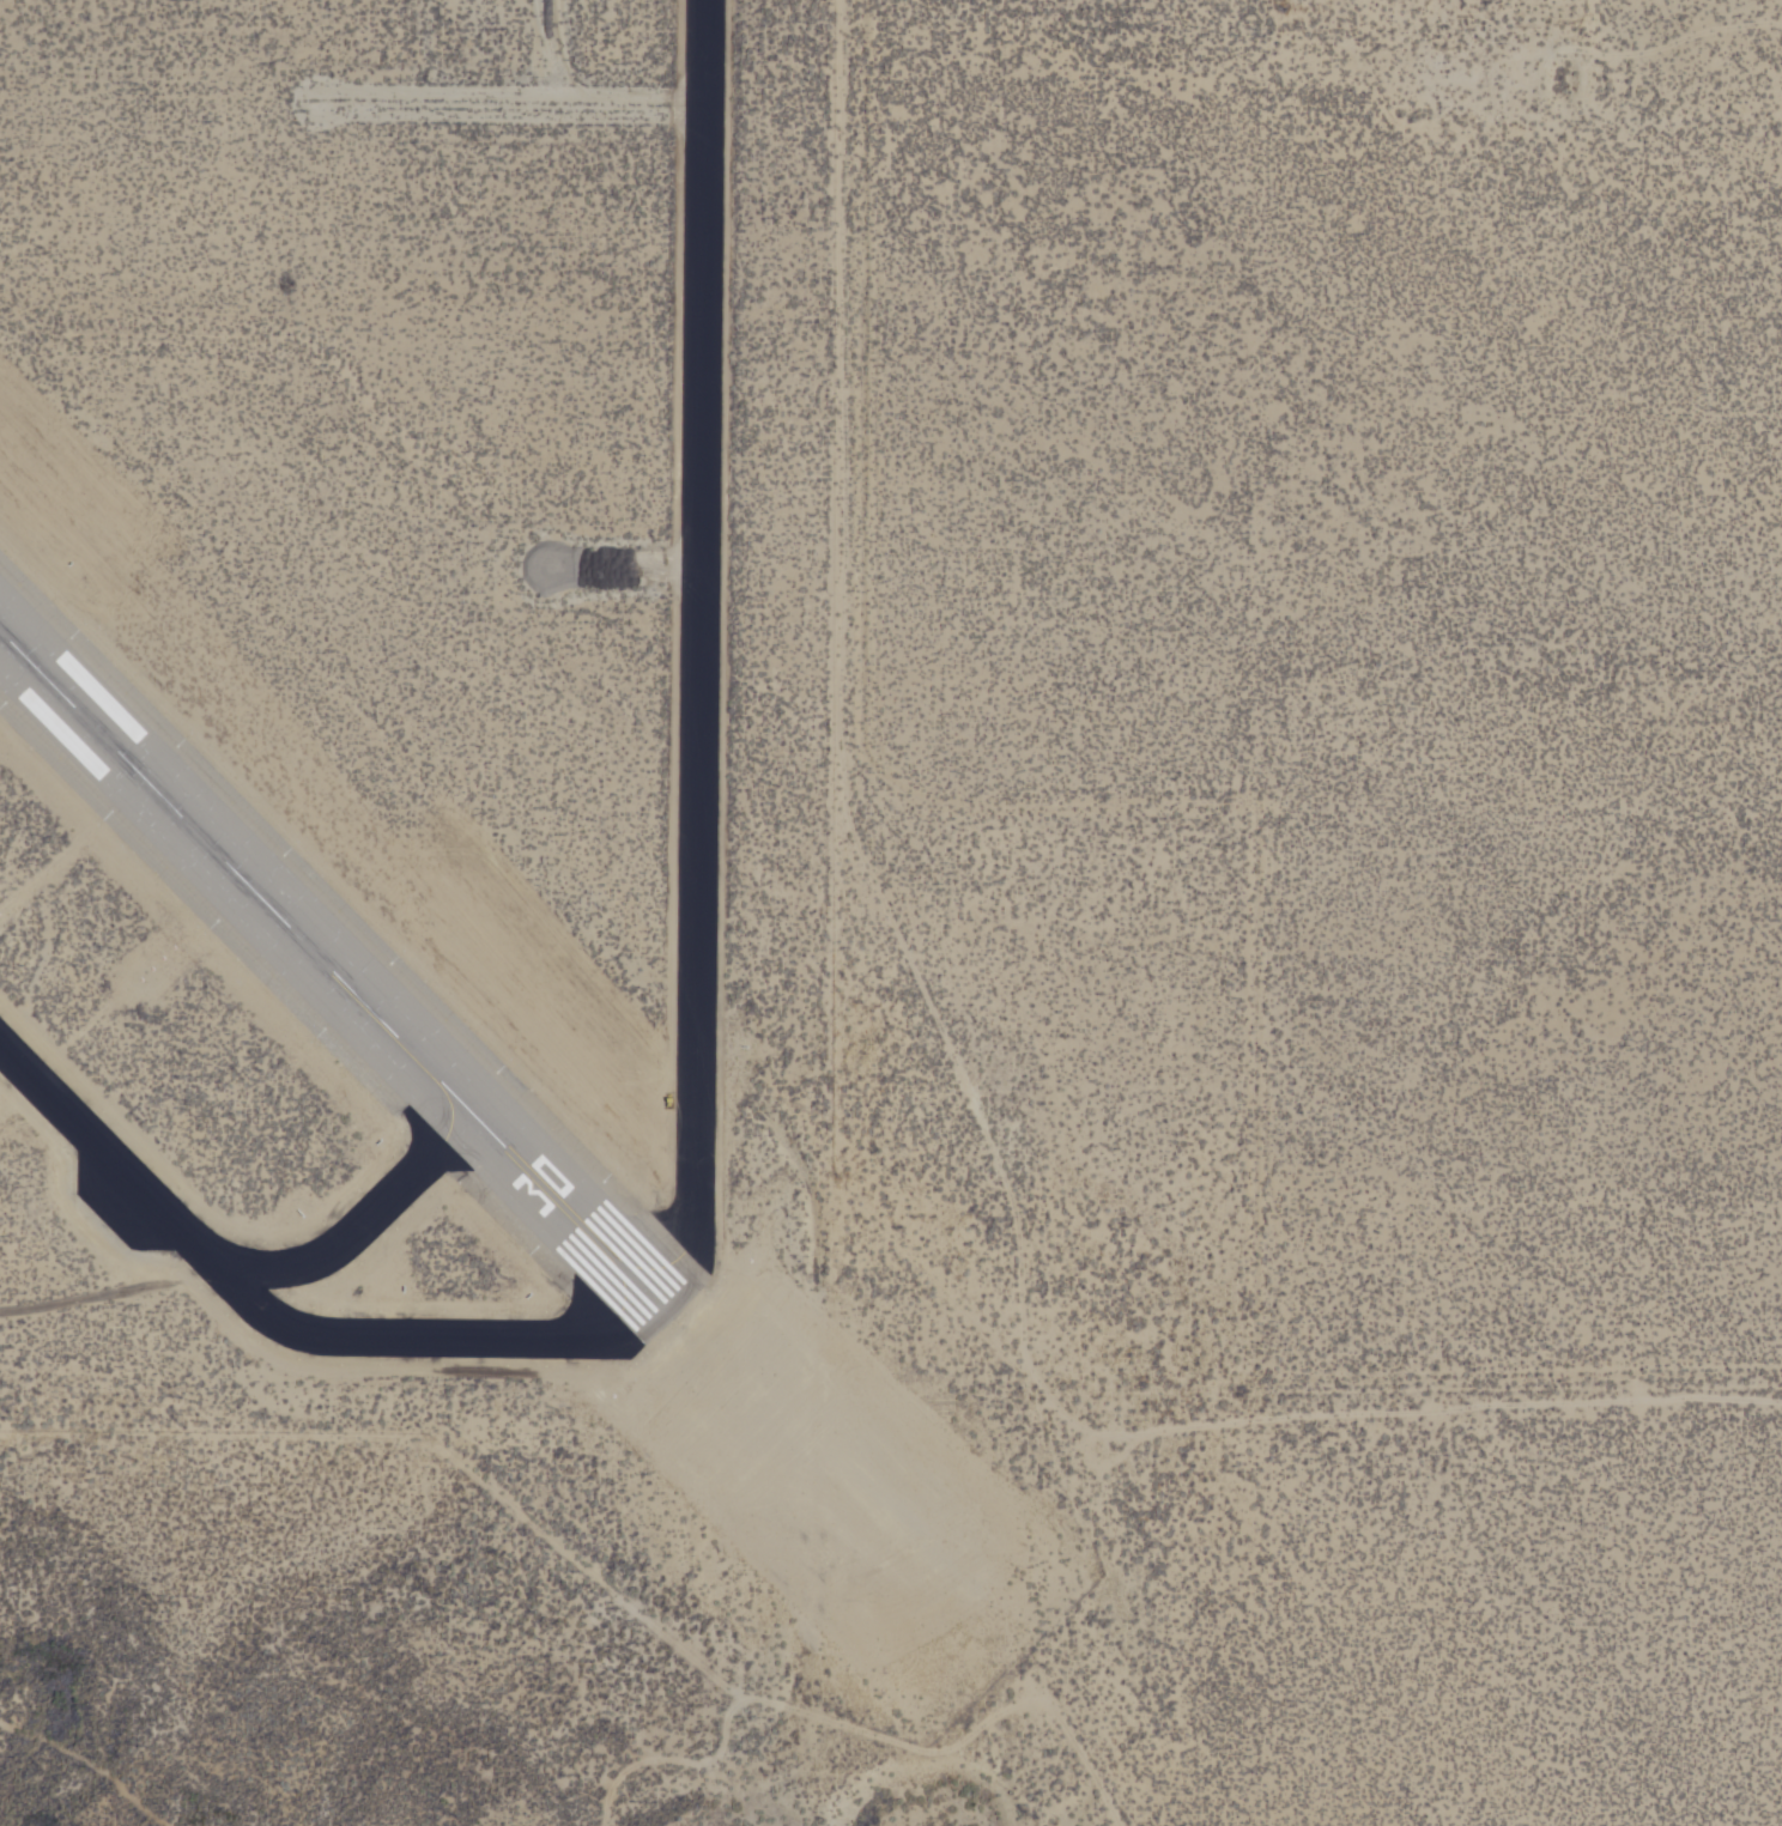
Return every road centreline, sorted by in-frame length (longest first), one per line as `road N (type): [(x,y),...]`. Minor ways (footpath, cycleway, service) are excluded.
road 1 (track): [(602,1825),(611,1788),(630,1767),(711,1758),(738,1701),(759,1698),(935,1751),(964,1741),(1016,1703),(1048,1703),(1068,1723),(1125,1825)]

